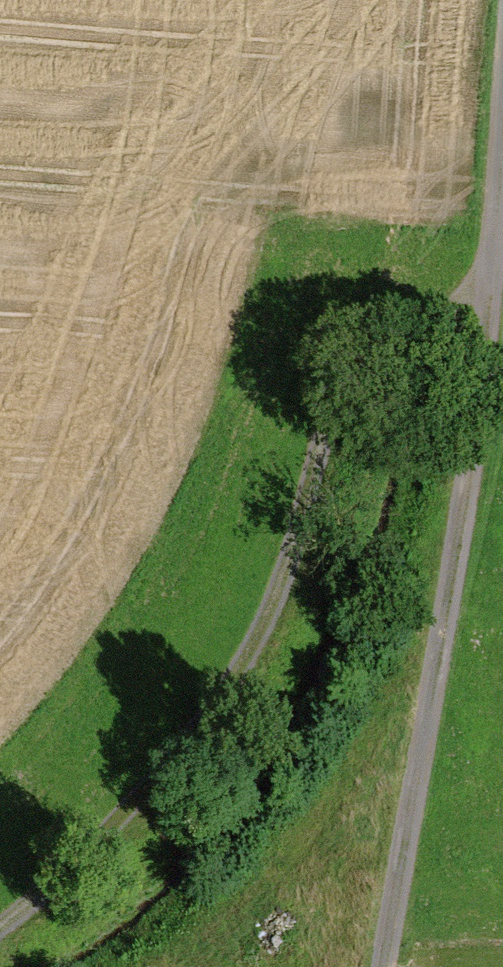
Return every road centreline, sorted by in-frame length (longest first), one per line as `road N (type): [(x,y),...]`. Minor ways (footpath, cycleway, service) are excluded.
road 1 (track): [(502,135),(491,287),(386,966)]
road 2 (track): [(0,936),(155,786),(290,525),(318,415),(491,287)]

